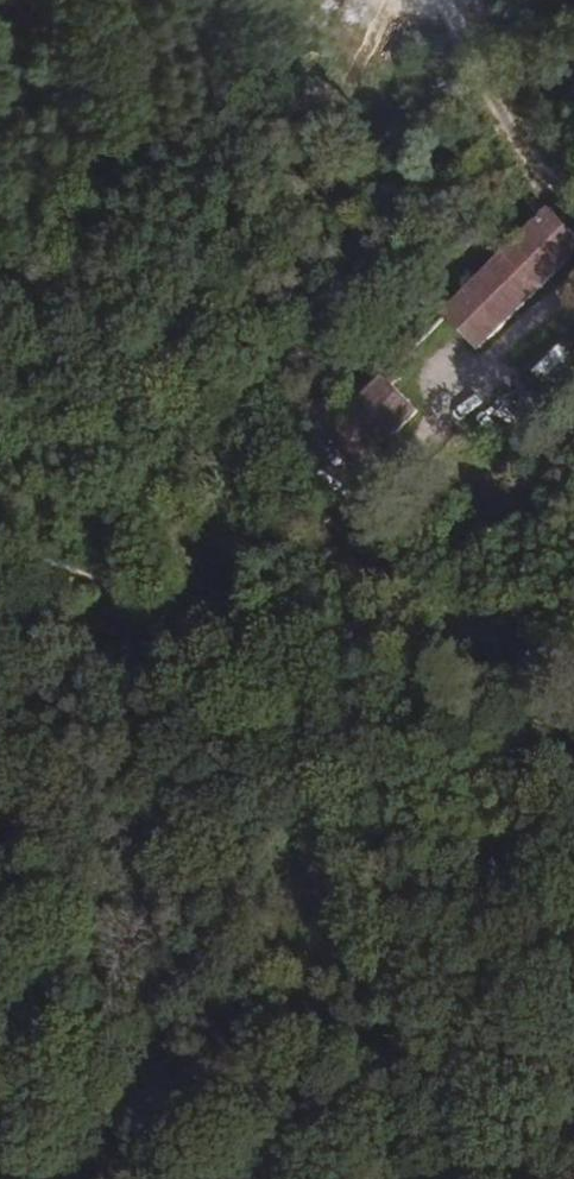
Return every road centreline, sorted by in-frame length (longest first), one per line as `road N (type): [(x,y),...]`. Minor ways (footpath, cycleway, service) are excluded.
road 1 (track): [(269,443),(573,133)]
road 2 (track): [(350,623),(347,525),(573,278)]
road 3 (track): [(189,606),(573,648)]
road 4 (track): [(0,539),(189,606)]
road 5 (track): [(0,615),(189,606)]

